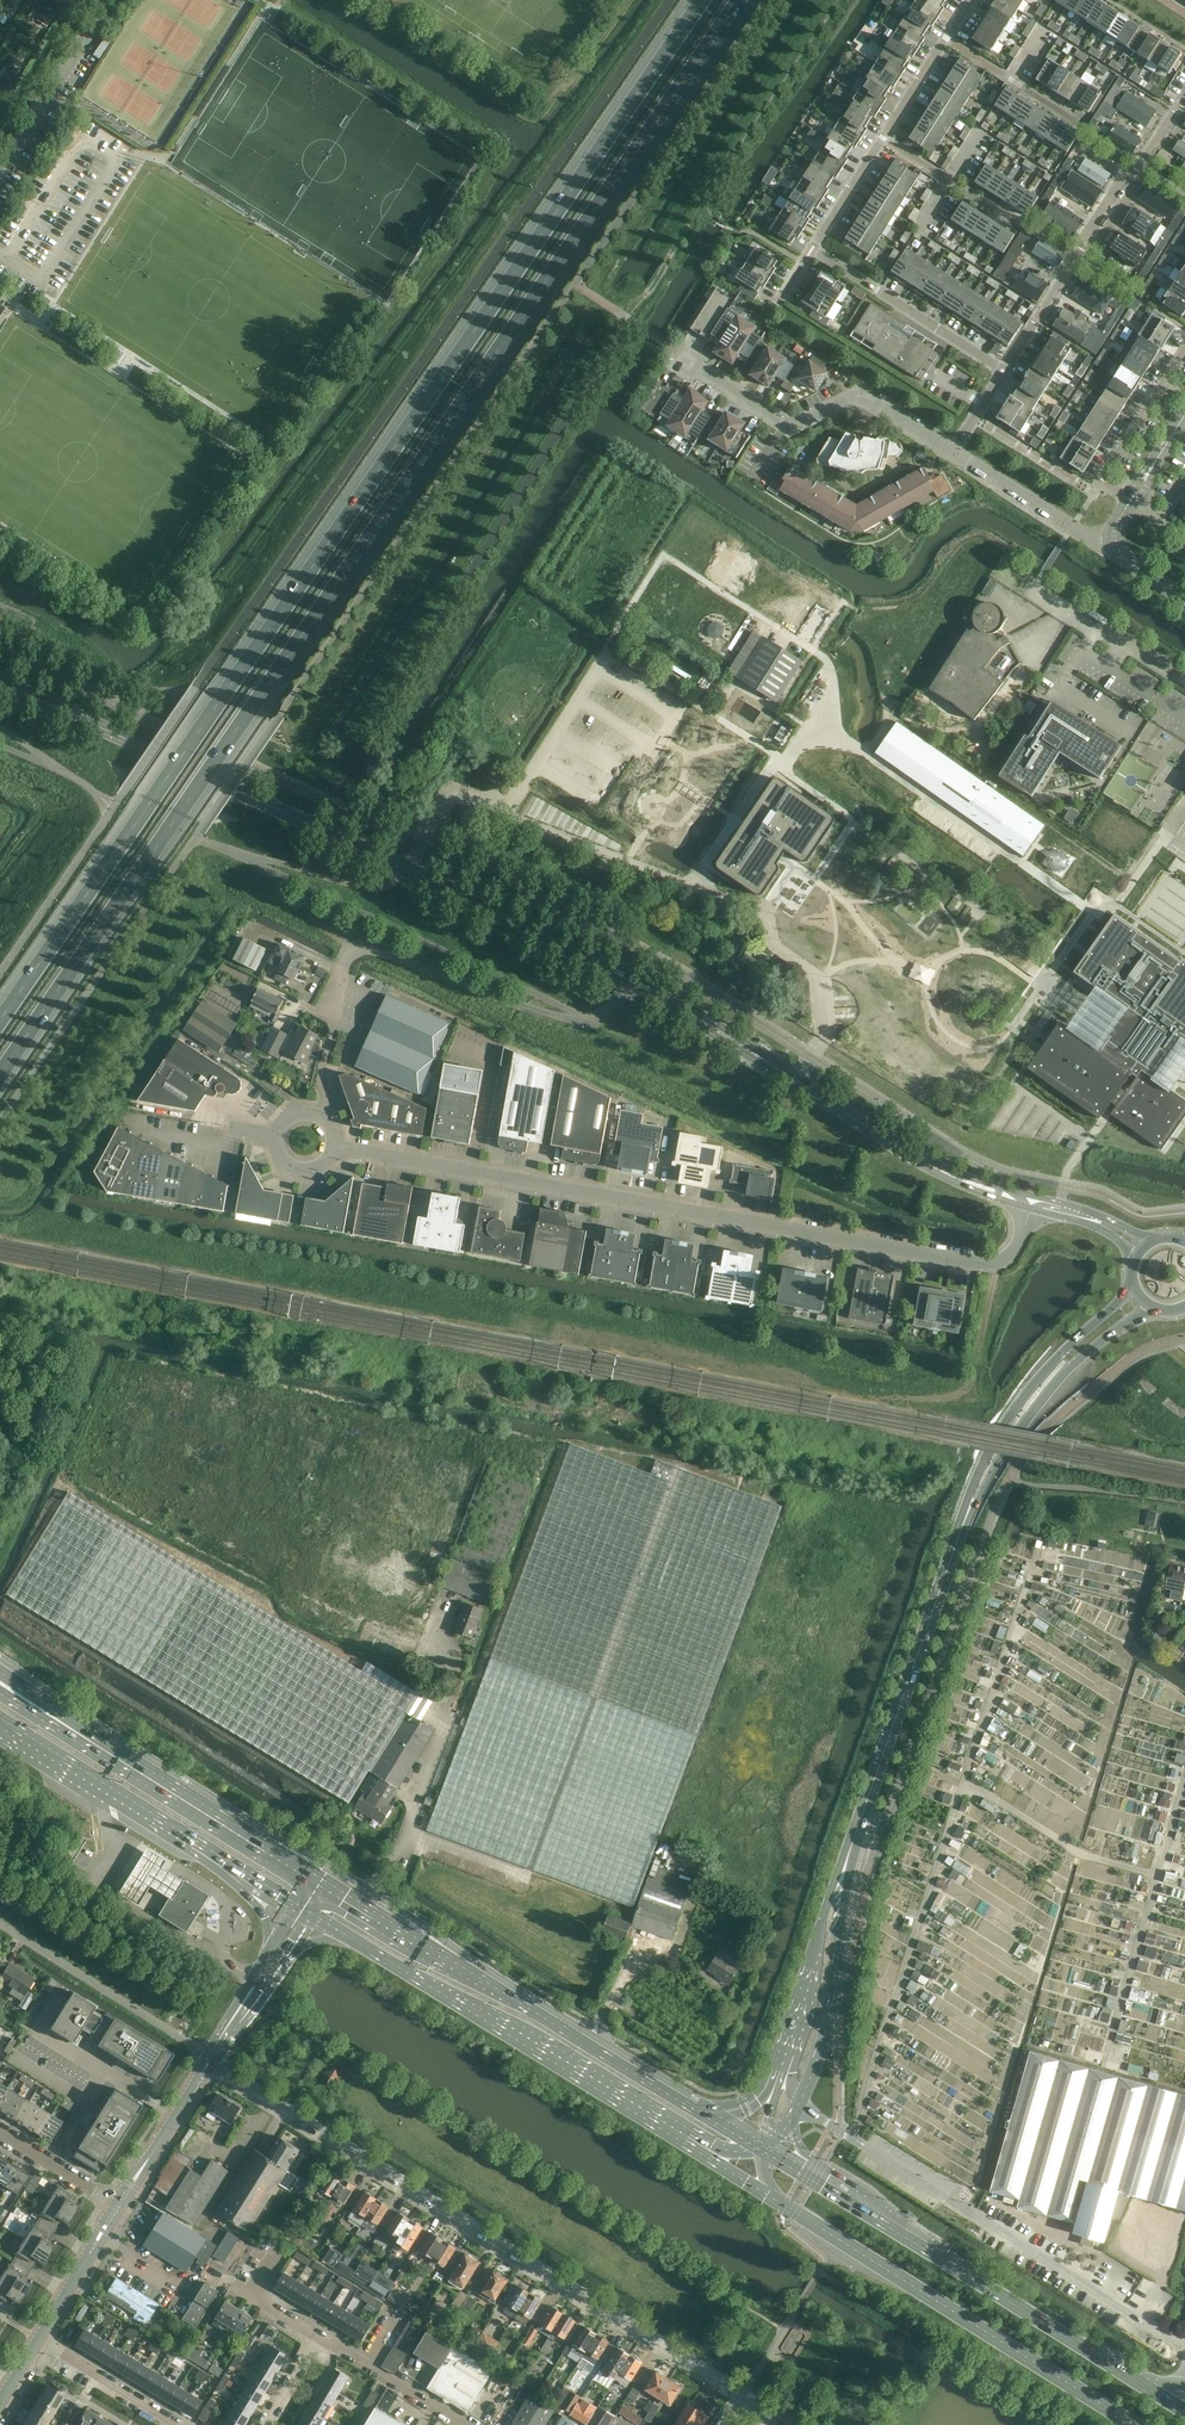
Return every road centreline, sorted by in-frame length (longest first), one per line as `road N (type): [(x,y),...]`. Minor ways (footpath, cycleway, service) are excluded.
road 1 (trunk): [(0,1074),(739,0)]
road 2 (trunk): [(702,0),(0,1021)]
road 3 (unclassified): [(1032,1204),(1016,1252),(994,1268),(335,1147)]
road 4 (tertiary): [(627,981),(23,694)]
road 5 (residential): [(744,2394),(212,2061)]
road 6 (track): [(851,2137),(1038,1551)]
road 7 (tertiary): [(1032,1204),(919,1159),(627,981)]
road 8 (secondary): [(1156,2394),(907,2228),(764,2150)]
road 9 (unclassified): [(799,2104),(1184,2347)]
road 10 (secondary): [(306,1912),(692,2147)]
road 11 (secondary): [(699,2108),(328,1880)]
road 12 (secondary): [(767,2197),(1129,2424)]
road 13 (tertiary): [(843,1868),(977,1494)]
road 14 (secondary): [(0,1728),(306,1912)]
road 15 (residential): [(664,342),(788,425),(858,394),(952,451)]
road 16 (residential): [(1004,371),(1184,97)]
road 17 (secondary): [(328,1880),(52,1718)]
road 18 (unclassified): [(356,948),(571,1022),(595,1020),(627,981)]
road 19 (track): [(1102,2061),(1184,1776)]
road 20 (tertiary): [(1136,1290),(1009,1419),(984,1462),(977,1494)]
road 21 (tertiary): [(977,1494),(1064,1376),(1148,1305)]
road 22 (tertiary): [(799,2104),(835,1986),(843,1868)]
road 23 (residential): [(1004,371),(813,250)]
road 24 (track): [(1157,1874),(1084,1854),(963,1781)]
road 25 (unclassified): [(0,168),(109,0)]
road 26 (tertiary): [(843,1868),(782,2051)]
road 27 (residential): [(1113,545),(952,451)]
road 28 (residential): [(1184,351),(1103,479),(1131,499)]
road 29 (tertiary): [(212,2061),(306,1912)]
road 30 (tertiary): [(120,2208),(212,2061)]
road 31 (unclassified): [(356,948),(344,966),(313,1112)]
road 32 (residential): [(462,2424),(317,2336)]
road 33 (residential): [(176,2424),(37,2340)]
road 34 (unclassified): [(125,1129),(218,1147),(234,1129),(274,1136)]
road 35 (tertiary): [(37,2340),(120,2208)]
road 36 (residential): [(120,2208),(0,2133)]
road 37 (residential): [(813,250),(883,136)]
road 38 (residential): [(317,2336),(250,2294),(274,2253)]
road 39 (residential): [(1036,36),(1012,76),(947,37)]
road 40 (tertiary): [(1142,1248),(1102,1223),(1032,1204)]

